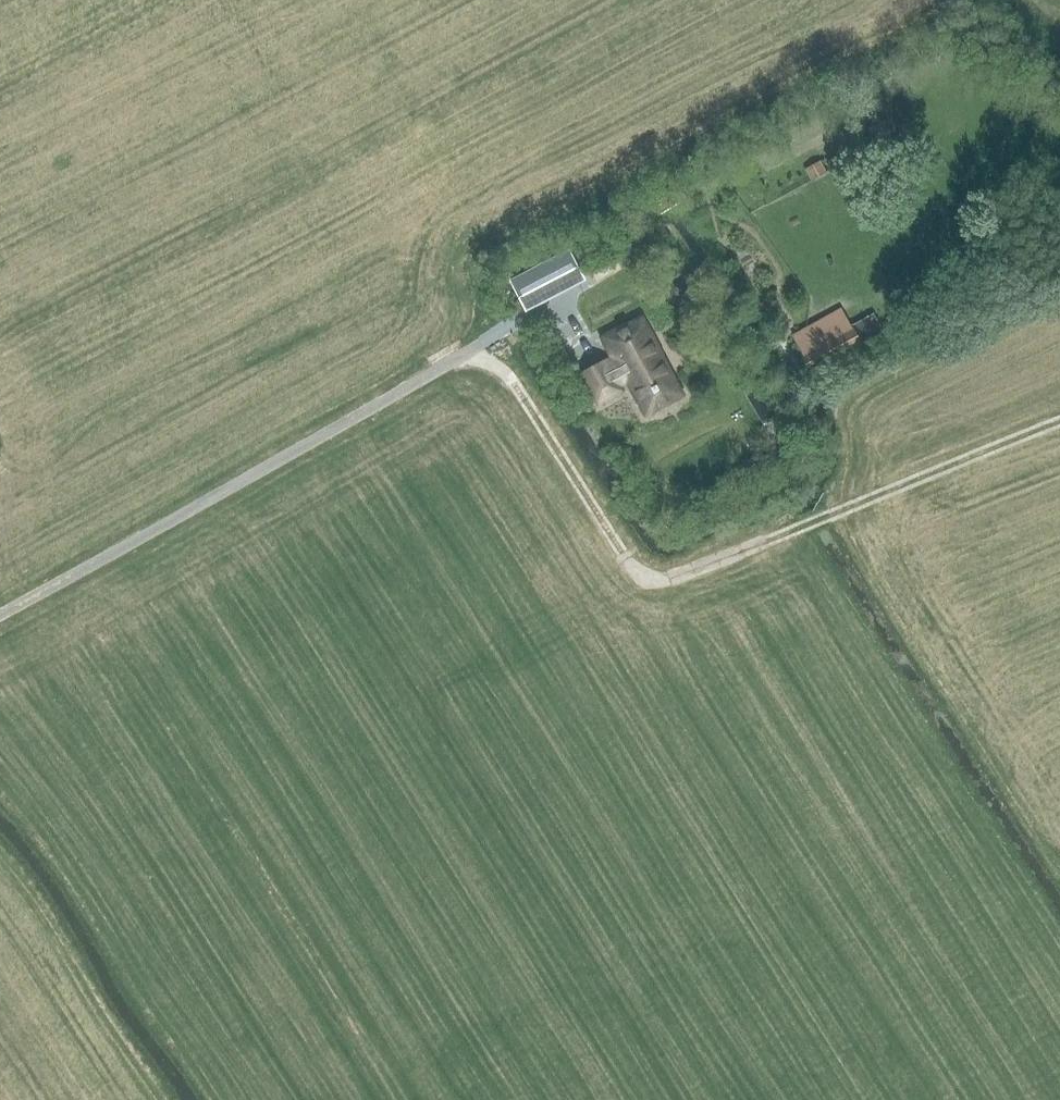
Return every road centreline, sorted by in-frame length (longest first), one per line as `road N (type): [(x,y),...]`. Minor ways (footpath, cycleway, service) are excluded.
road 1 (track): [(483,339),(654,588),(1059,419)]
road 2 (unclassified): [(0,607),(483,339)]

